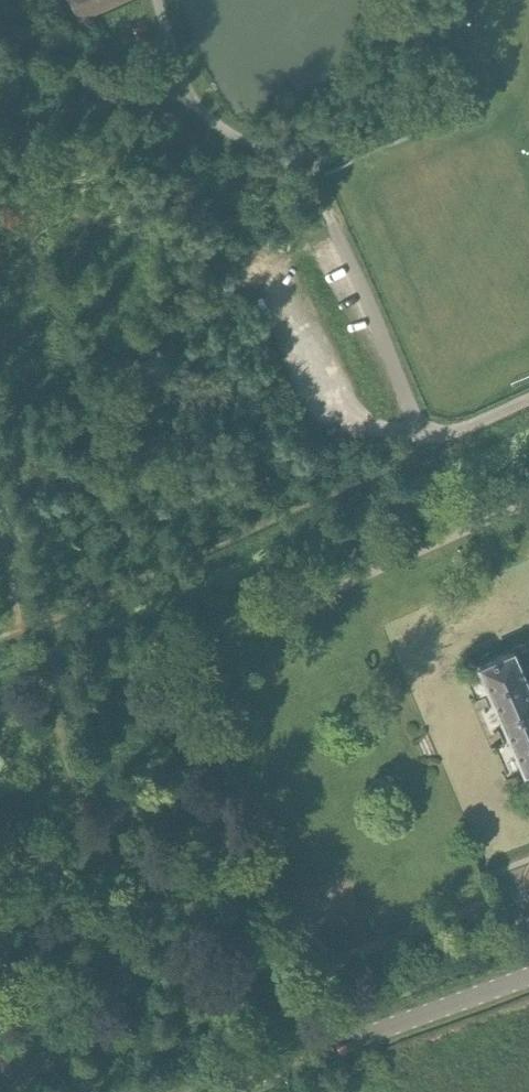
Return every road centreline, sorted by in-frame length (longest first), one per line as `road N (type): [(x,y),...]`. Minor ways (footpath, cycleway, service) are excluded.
road 1 (unclassified): [(210,1091),(528,976)]

